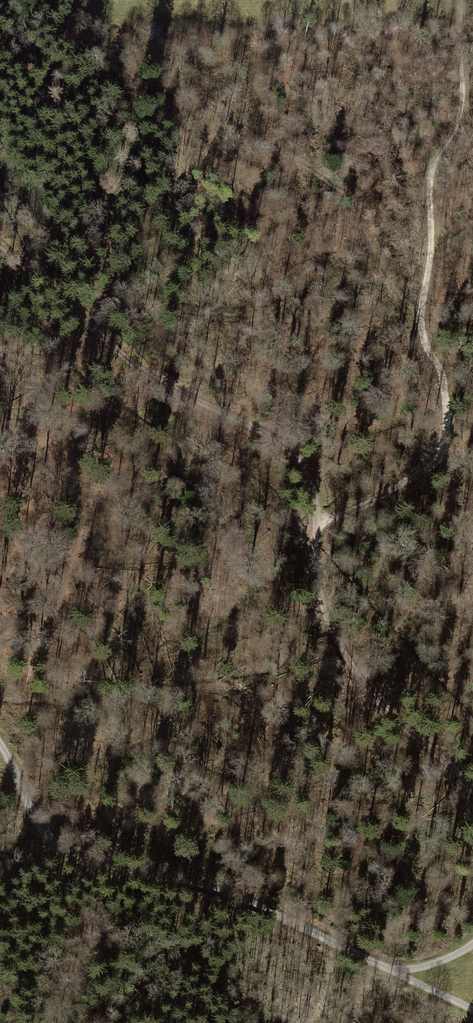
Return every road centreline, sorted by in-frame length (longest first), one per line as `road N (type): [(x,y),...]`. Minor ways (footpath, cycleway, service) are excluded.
road 1 (track): [(459,45),(462,114),(428,177),(432,232),(421,311),(449,408),(441,455),(419,477),(318,525)]
road 2 (track): [(472,943),(443,962),(390,971),(224,885),(162,865),(93,856),(39,827),(0,742)]
road 3 (track): [(318,525),(314,485),(294,451),(146,372),(0,244)]
road 4 (track): [(472,796),(453,768),(370,694),(331,632),(315,565),(318,525)]
road 5 (track): [(459,23),(232,20)]

